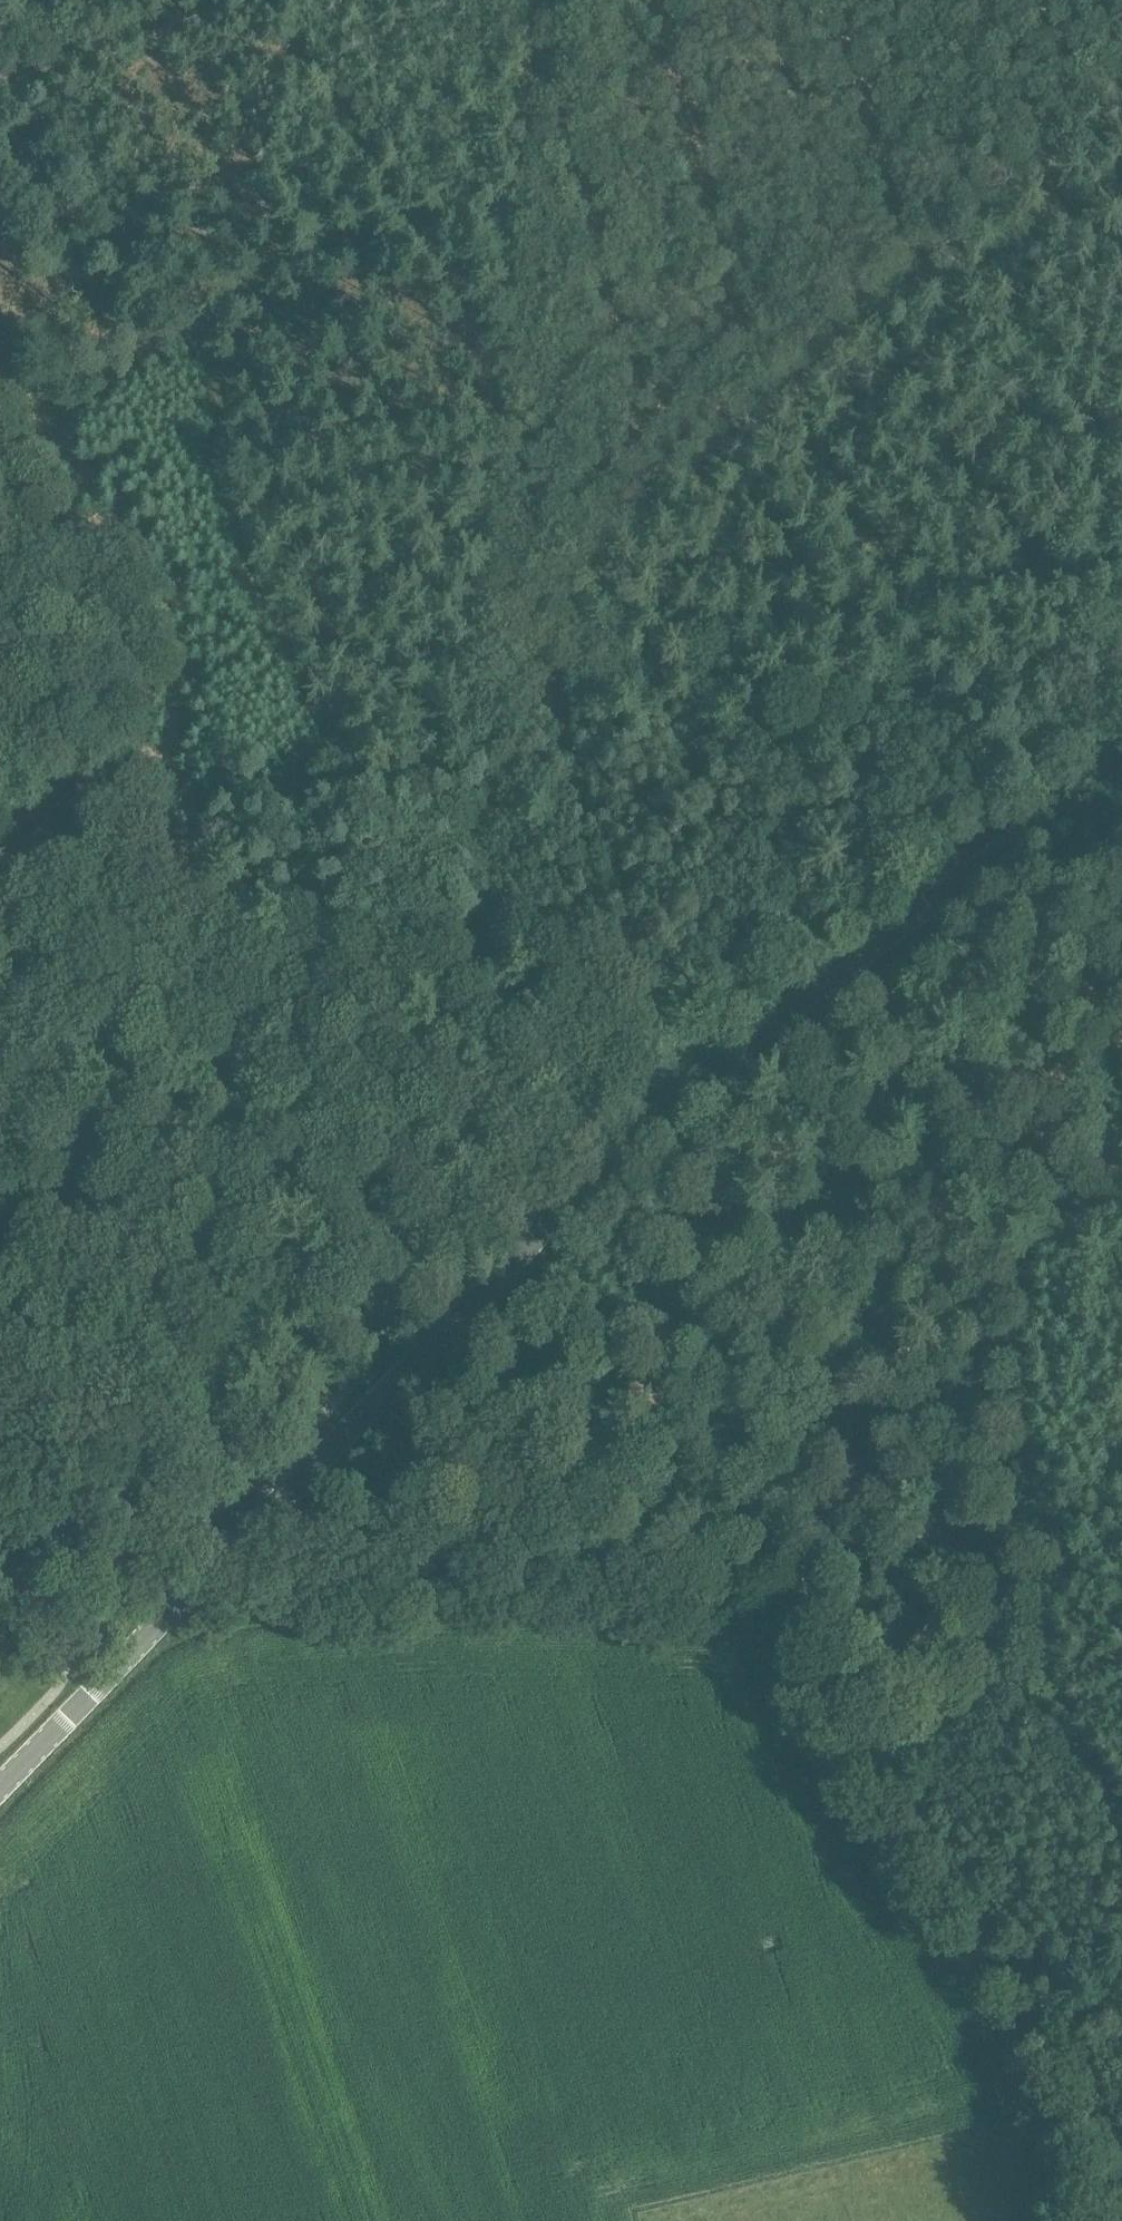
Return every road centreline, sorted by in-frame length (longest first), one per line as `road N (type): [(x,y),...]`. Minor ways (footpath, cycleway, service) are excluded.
road 1 (tertiary): [(257,1526),(765,1038),(1041,818),(1121,738)]
road 2 (tertiary): [(0,1788),(257,1526)]
road 3 (track): [(0,79),(204,0)]
road 4 (unclassified): [(114,1551),(186,1525),(257,1526)]
road 5 (track): [(0,1594),(114,1551)]

